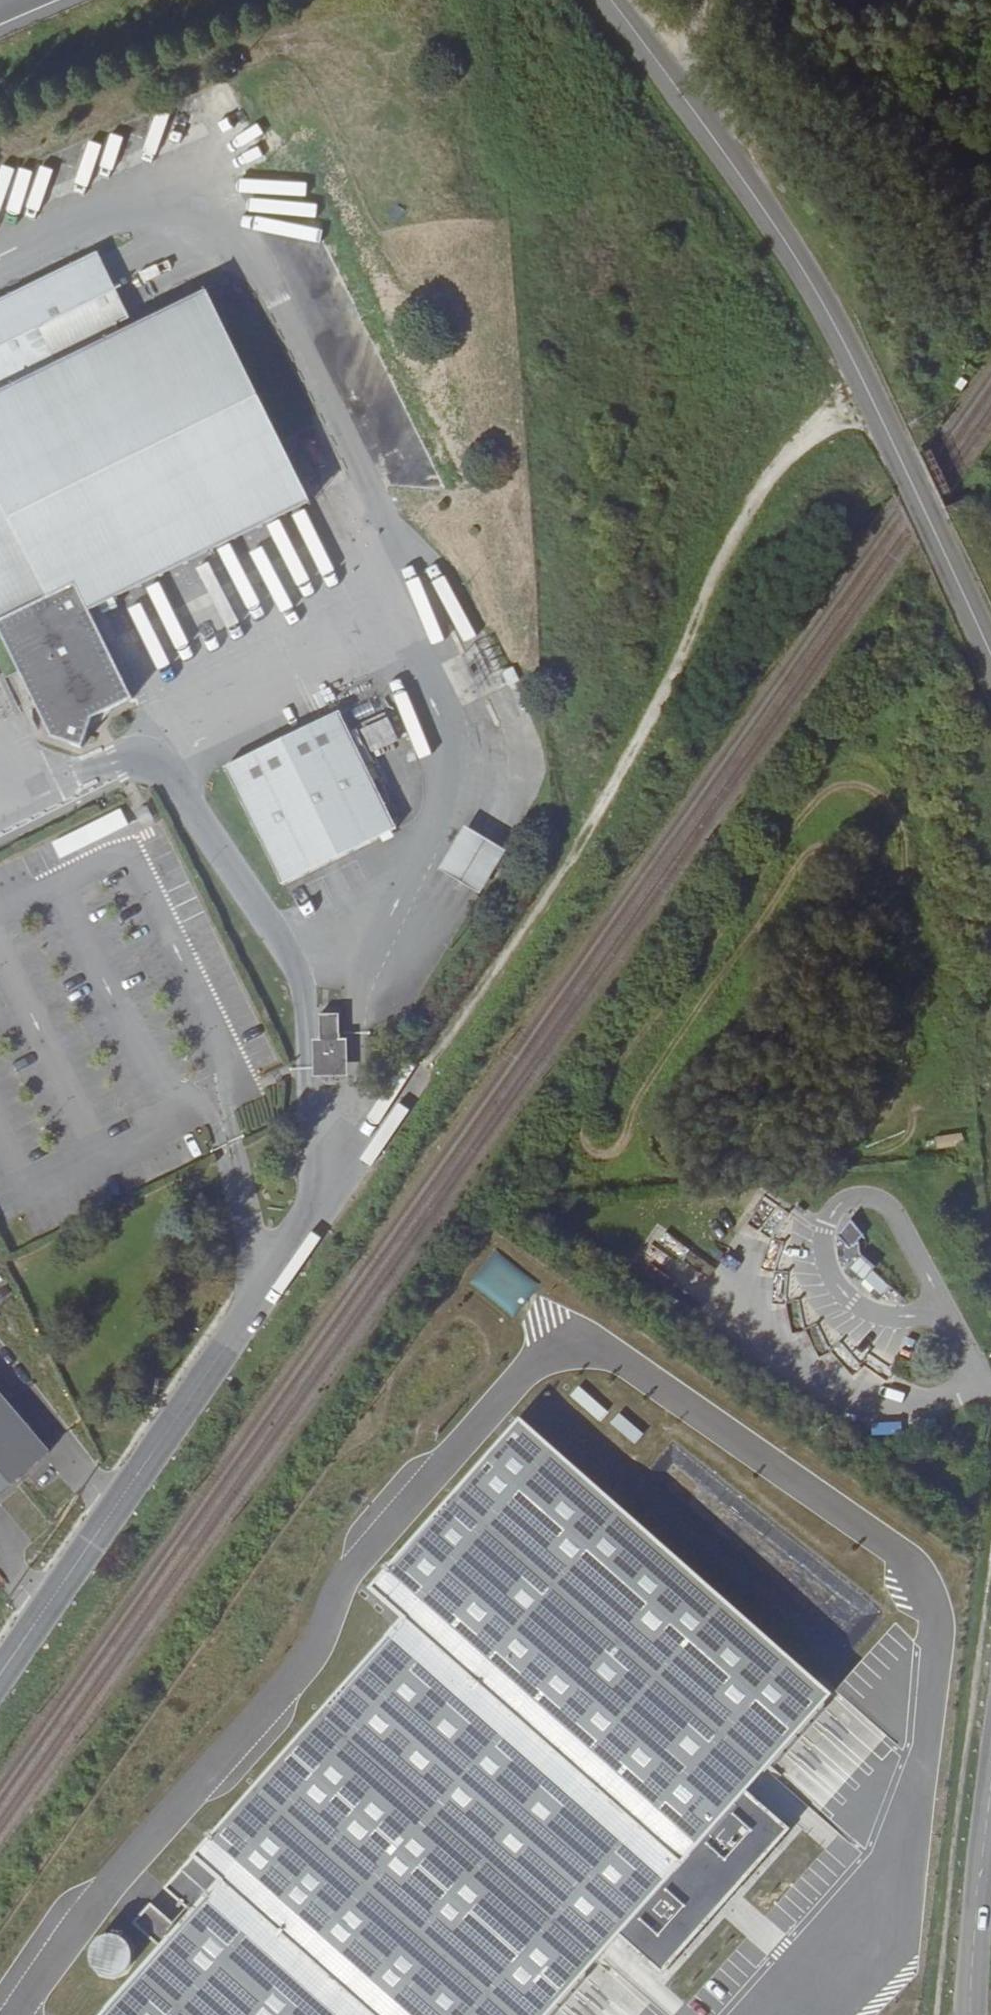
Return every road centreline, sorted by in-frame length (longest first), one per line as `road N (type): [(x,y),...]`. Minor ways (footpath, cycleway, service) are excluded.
road 1 (tertiary): [(990,653),(836,326),(760,205),(611,0)]
road 2 (unclassified): [(326,1177),(312,1222),(0,1675)]
road 3 (tertiary): [(970,2014),(990,1792)]

